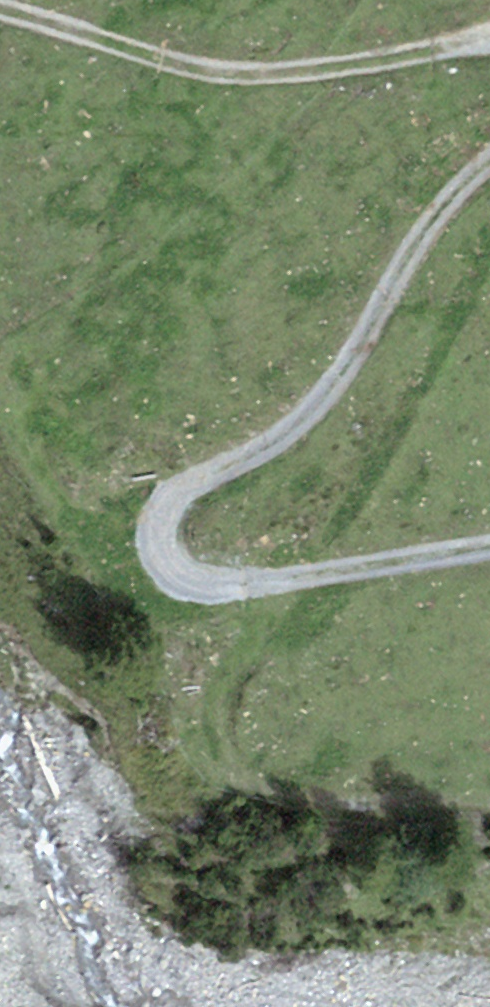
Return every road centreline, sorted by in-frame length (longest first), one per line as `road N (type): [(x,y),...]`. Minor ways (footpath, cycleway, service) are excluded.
road 1 (track): [(489,157),(443,211),(315,408),(161,507),(153,558),(189,584),(277,583)]
road 2 (track): [(0,14),(236,79),(489,58)]
road 3 (track): [(277,583),(489,560)]

